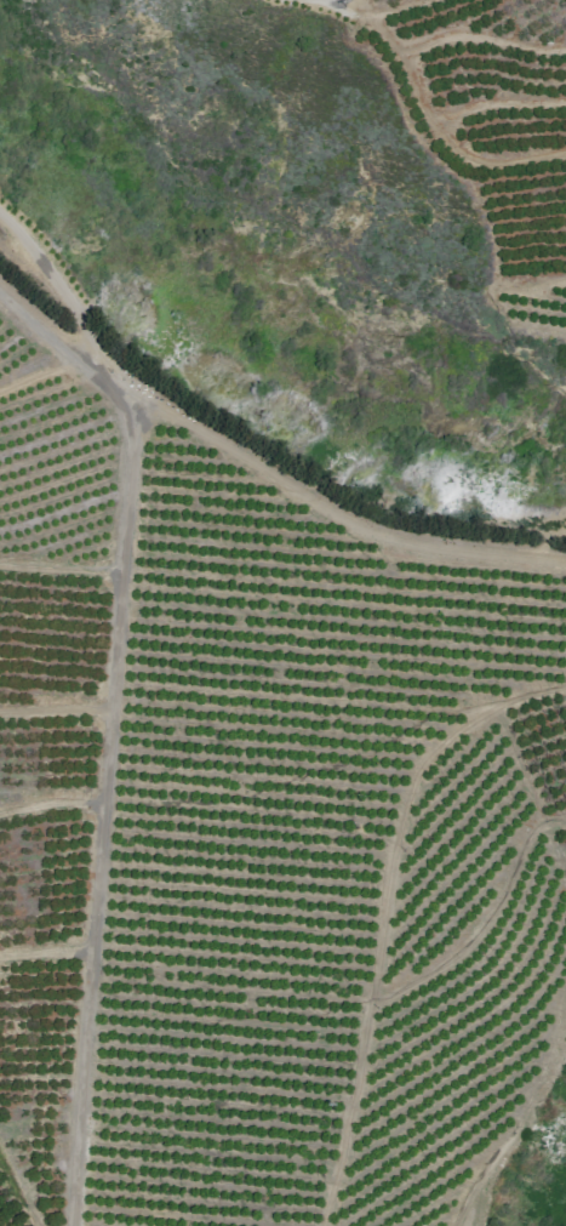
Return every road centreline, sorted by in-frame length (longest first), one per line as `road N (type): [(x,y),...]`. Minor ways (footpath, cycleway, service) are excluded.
road 1 (residential): [(0,210),(84,318),(81,357),(113,377),(130,409),(133,449),(72,1225)]
road 2 (track): [(324,1225),(412,786),(444,742),(470,724),(525,696),(565,687)]
road 3 (track): [(113,377),(356,525),(454,551),(565,563)]
road 4 (track): [(352,0),(391,46),(447,148),(471,169),(565,162)]
road 5 (track): [(565,824),(547,822),(533,833),(496,912),(463,952),(422,981),(372,999)]
road 6 (track): [(565,989),(555,1042),(521,1124),(454,1225)]
road 7 (track): [(565,59),(462,46),(401,64)]
road 8 (track): [(565,111),(485,114),(436,131)]
road 9 (track): [(124,571),(0,564)]

